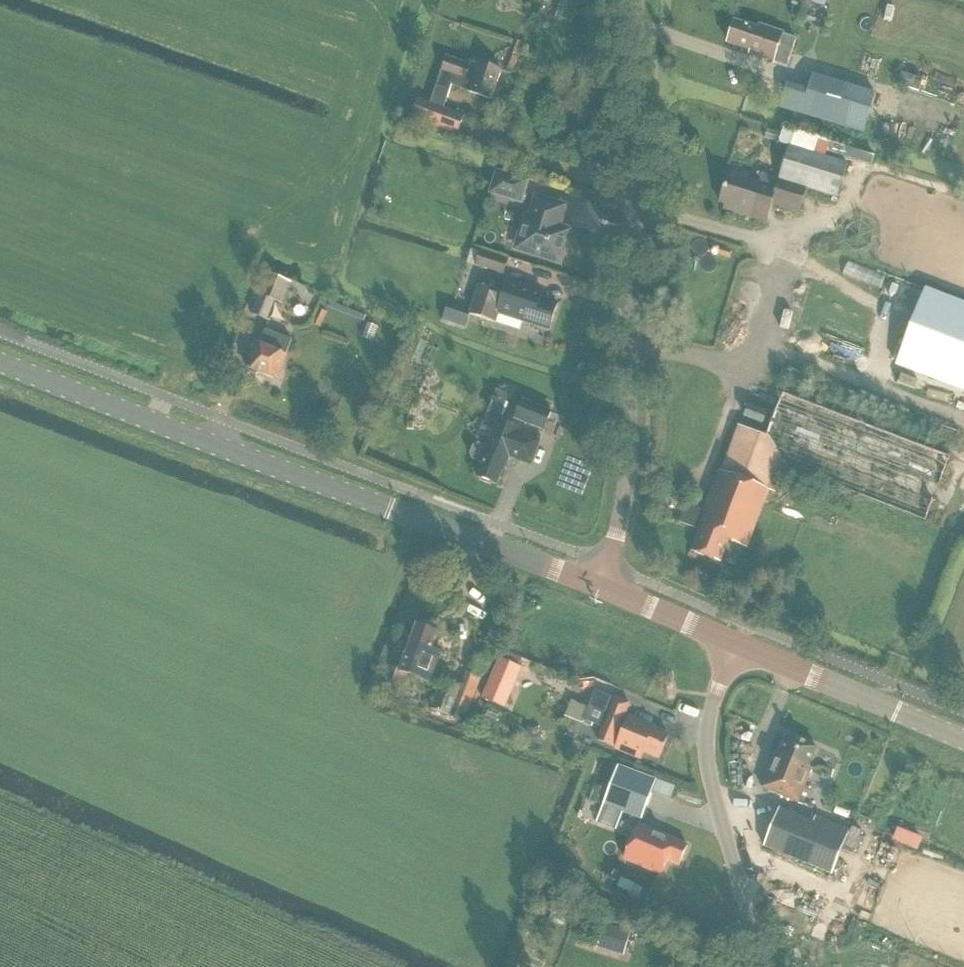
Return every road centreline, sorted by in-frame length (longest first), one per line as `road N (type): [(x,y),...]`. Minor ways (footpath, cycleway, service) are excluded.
road 1 (secondary): [(599,586),(0,359)]
road 2 (unclassified): [(599,586),(629,454),(636,0)]
road 3 (unclassified): [(763,966),(711,783),(706,738),(735,643)]
road 4 (secondary): [(963,738),(735,643)]
road 5 (secondary): [(735,643),(599,586)]

